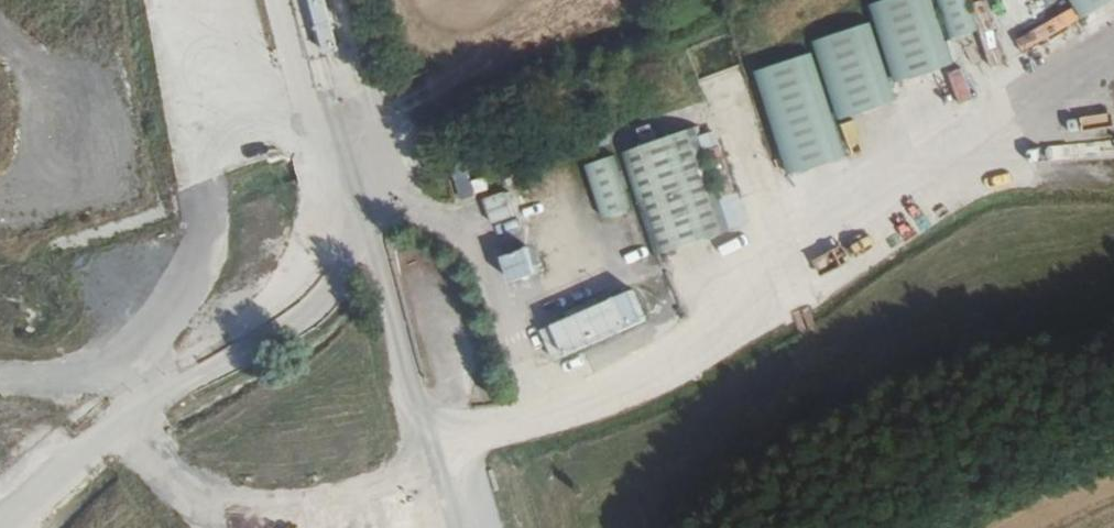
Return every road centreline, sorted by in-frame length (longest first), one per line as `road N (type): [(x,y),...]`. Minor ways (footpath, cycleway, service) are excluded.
road 1 (unclassified): [(342,0),(403,185),(375,240),(458,527)]
road 2 (track): [(0,525),(63,465),(129,424),(292,343),(375,240)]
road 3 (track): [(443,475),(243,512),(129,424)]
road 4 (track): [(0,34),(70,91),(42,192)]

